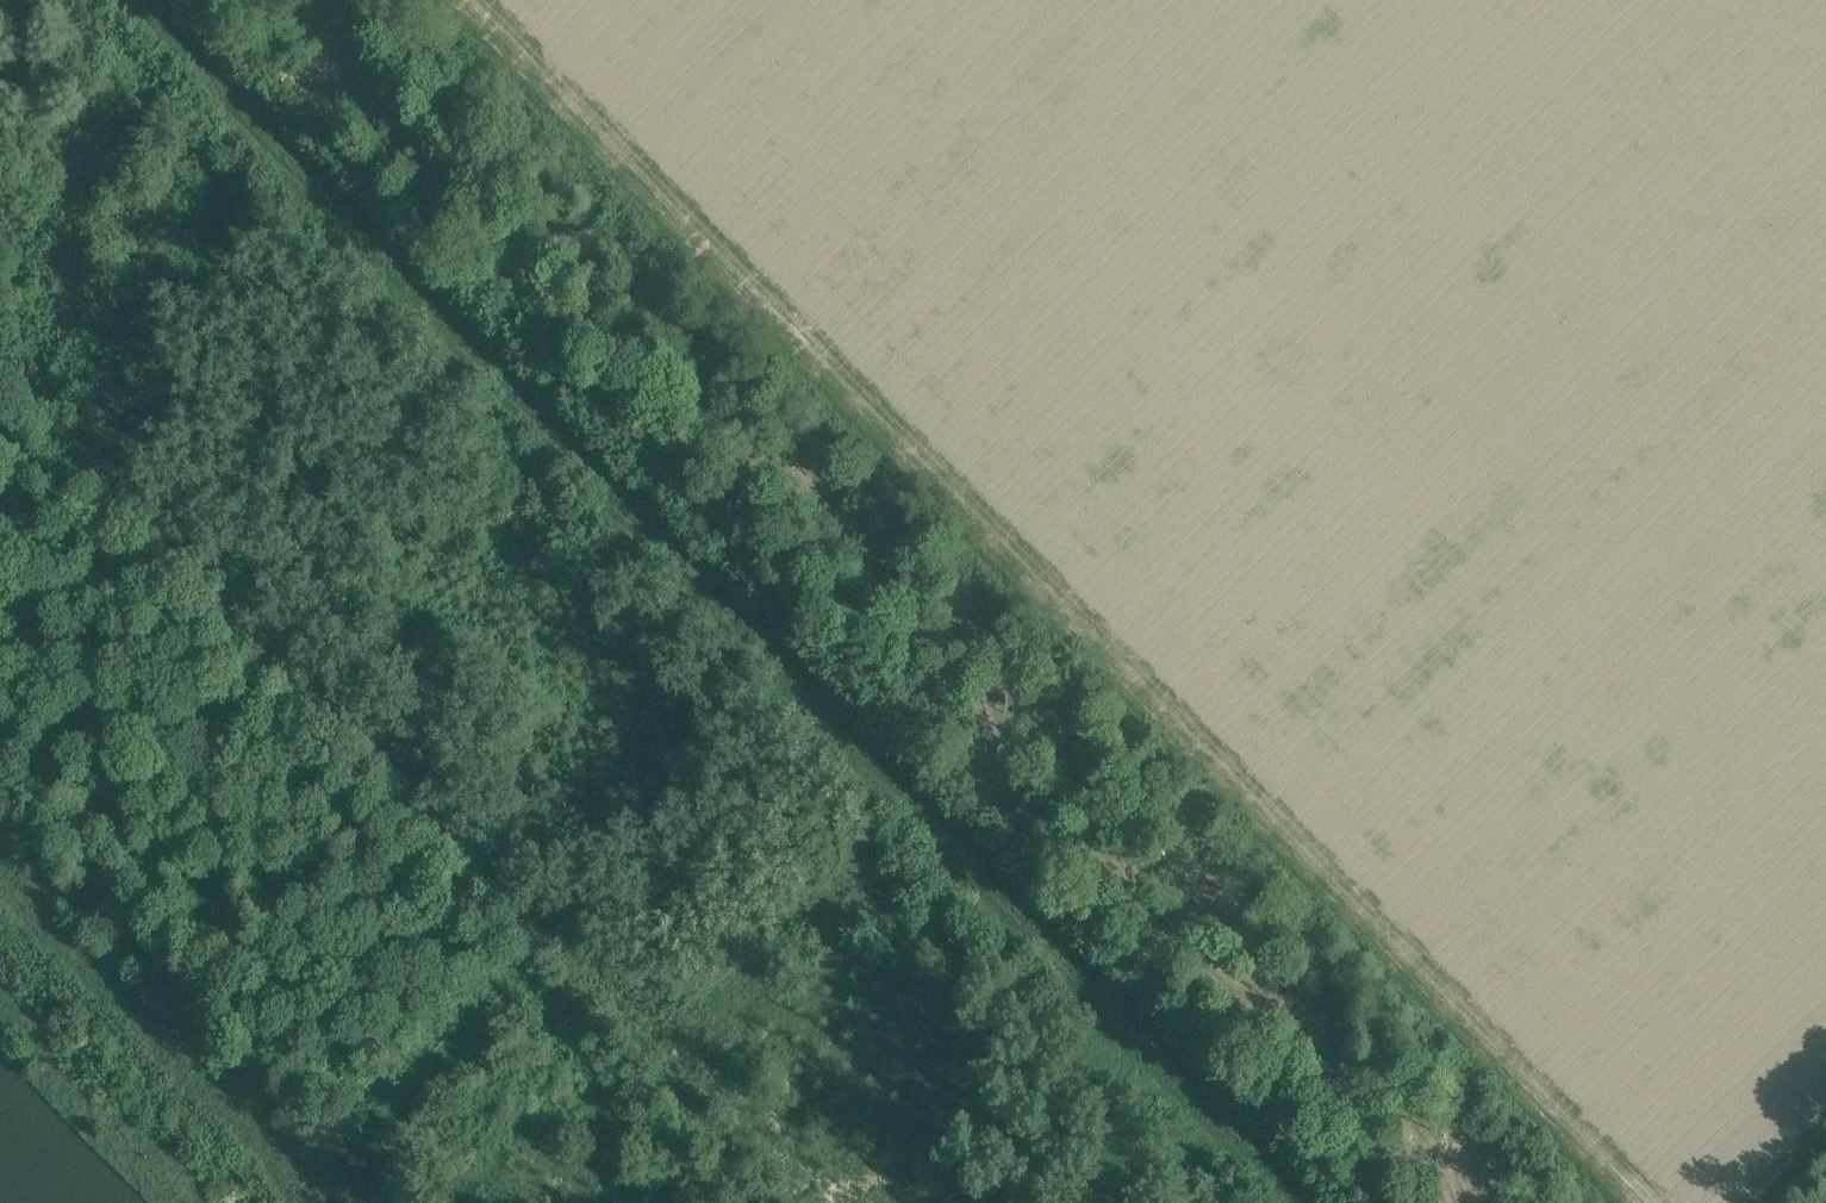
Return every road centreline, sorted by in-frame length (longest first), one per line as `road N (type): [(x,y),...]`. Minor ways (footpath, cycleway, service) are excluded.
road 1 (track): [(114,0),(1288,1202)]

